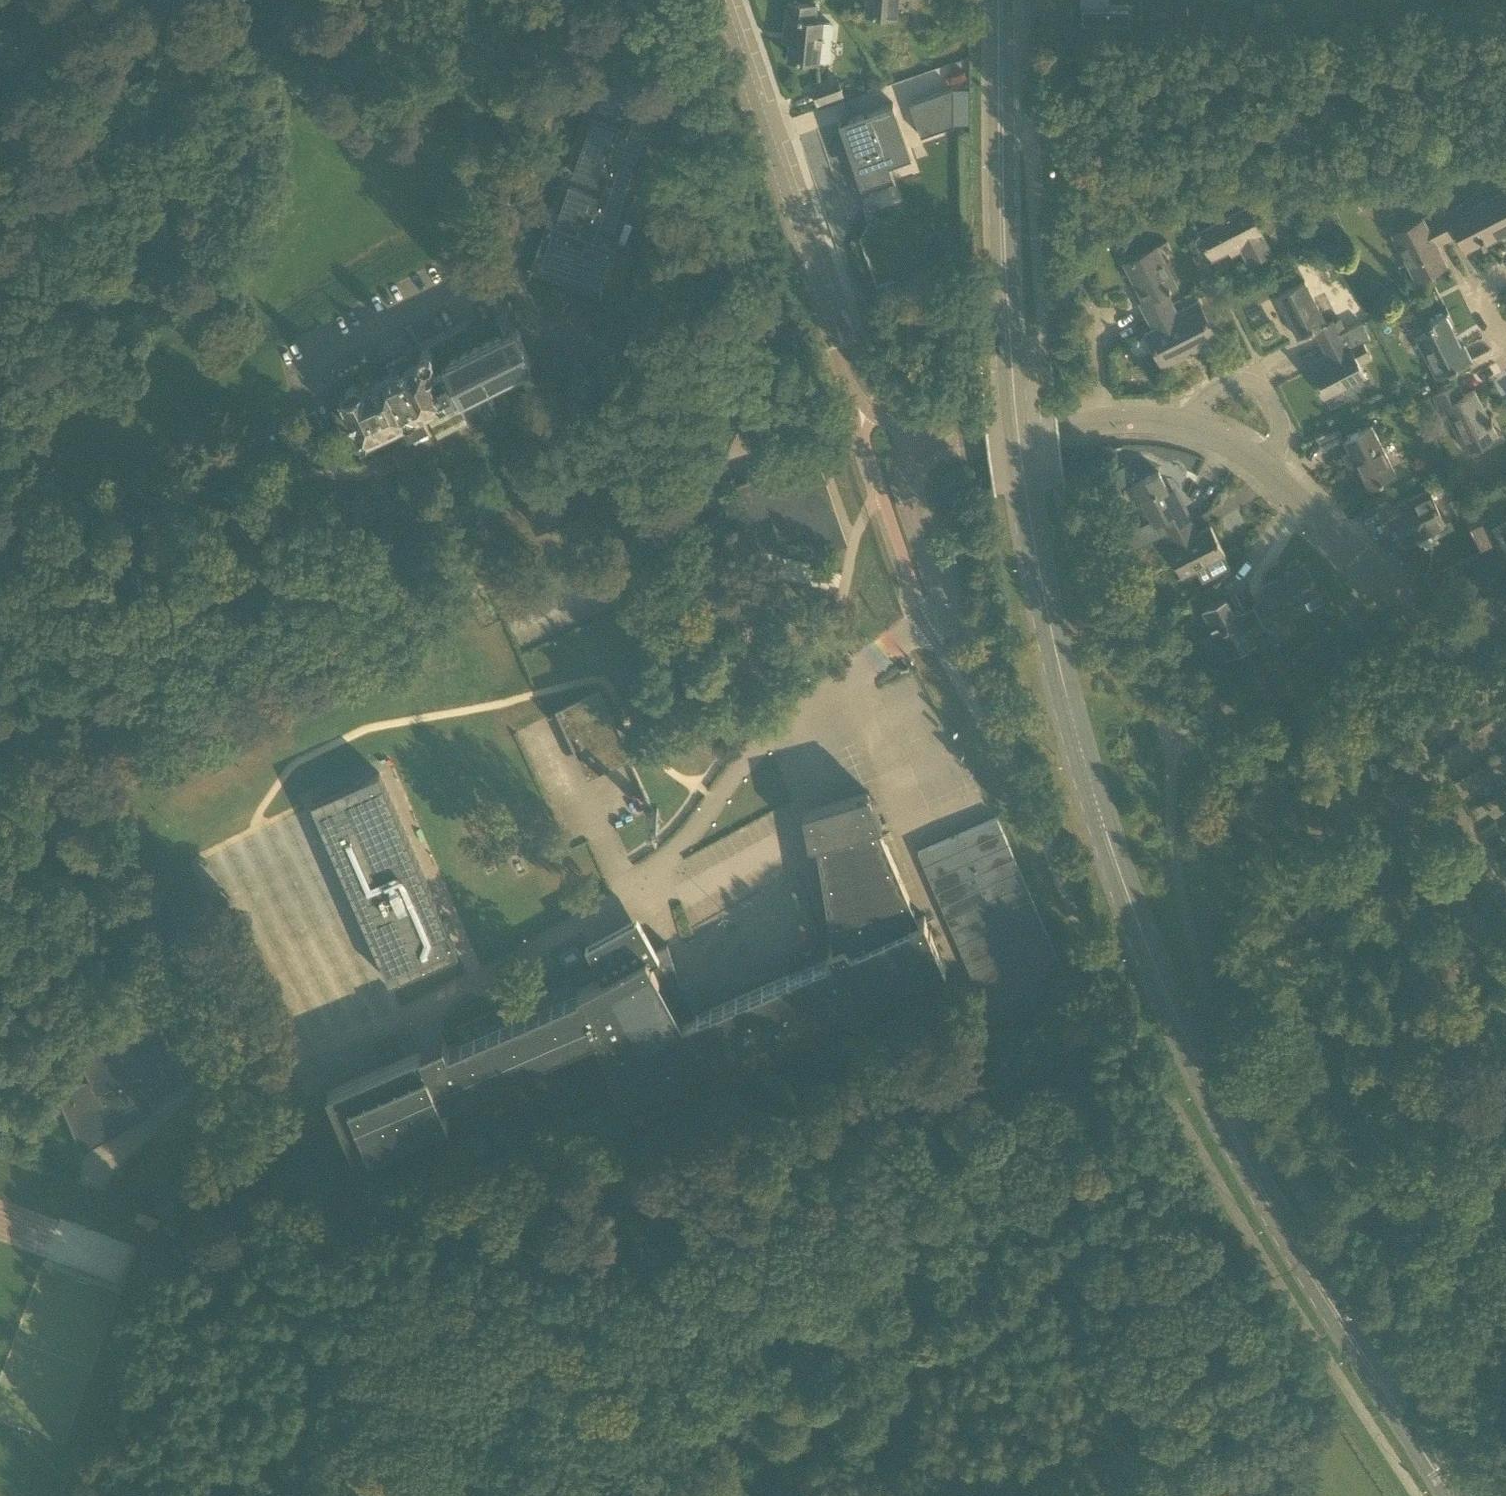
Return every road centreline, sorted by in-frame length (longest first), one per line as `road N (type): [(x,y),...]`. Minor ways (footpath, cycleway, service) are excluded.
road 1 (secondary): [(1452,1495),(1242,1159),(1150,965),(1073,732),(1040,589),(1010,372),(1000,0)]
road 2 (residential): [(727,0),(848,369),(915,430)]
road 3 (residential): [(1265,466),(1392,589),(1459,623),(1505,617)]
road 4 (residential): [(915,430),(964,438),(1097,422),(1187,428)]
road 5 (residential): [(912,631),(938,610),(938,589),(907,503),(915,430)]
road 6 (residential): [(1187,428),(1206,400),(1237,386),(1271,403),(1280,434),(1265,466)]

